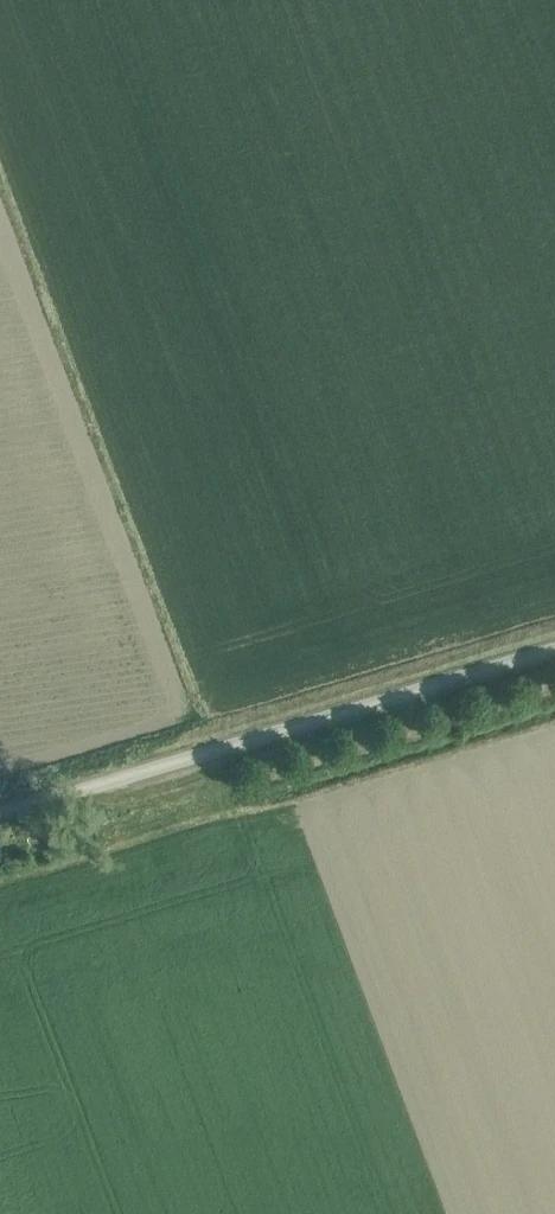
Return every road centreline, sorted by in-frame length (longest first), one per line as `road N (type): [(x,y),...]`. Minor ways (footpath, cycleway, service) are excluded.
road 1 (unclassified): [(0,813),(554,648)]

